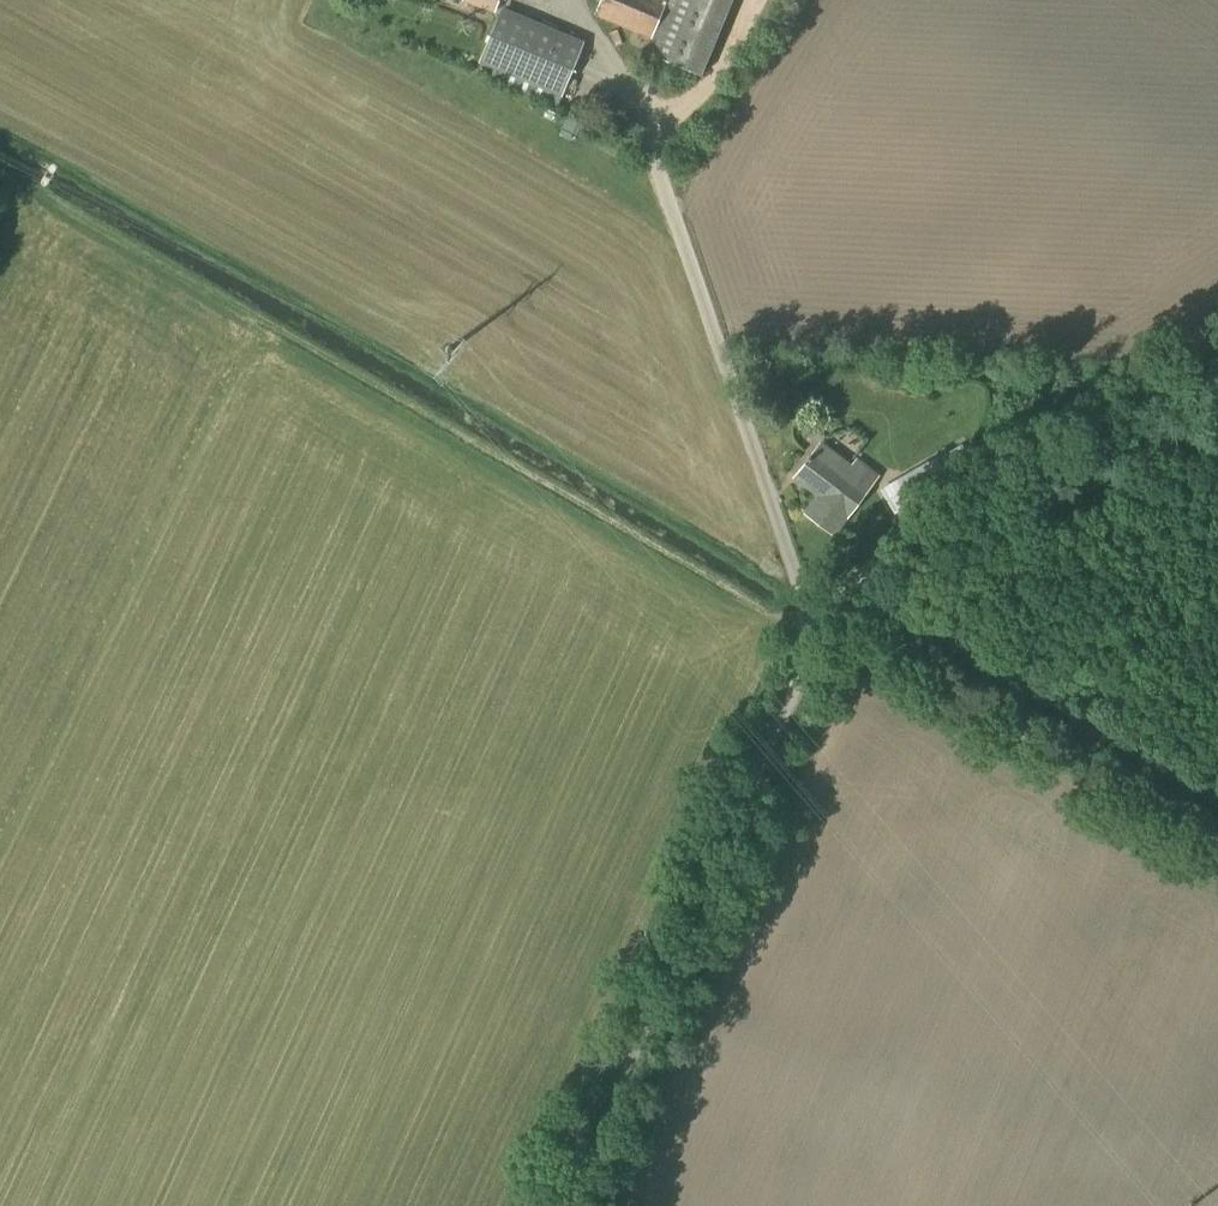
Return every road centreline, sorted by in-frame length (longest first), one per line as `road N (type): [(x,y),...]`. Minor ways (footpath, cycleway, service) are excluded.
road 1 (unclassified): [(566,1205),(818,632),(649,149)]
road 2 (track): [(1217,378),(860,606)]

